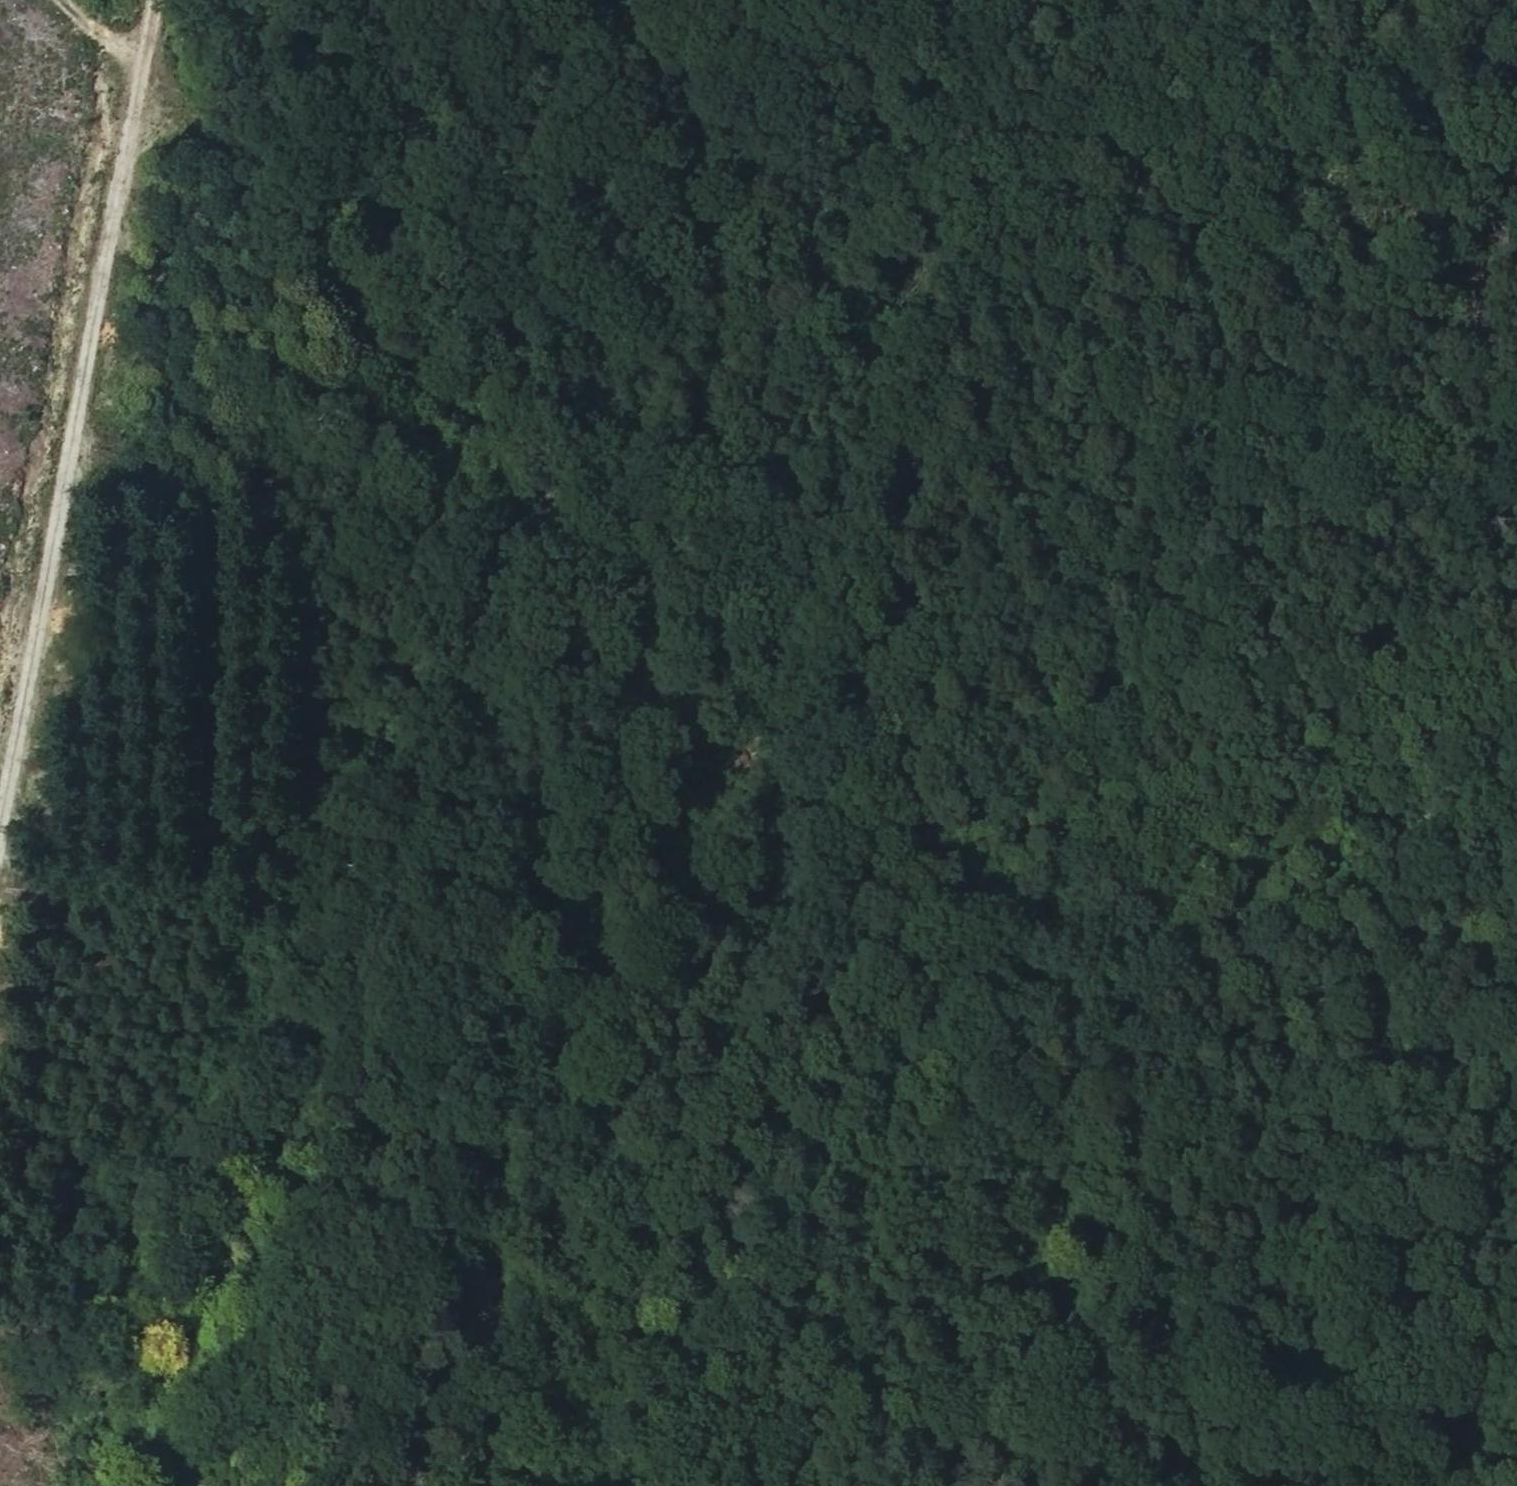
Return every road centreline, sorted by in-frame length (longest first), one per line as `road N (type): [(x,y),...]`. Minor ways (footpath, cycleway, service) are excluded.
road 1 (track): [(0,799),(159,0)]

